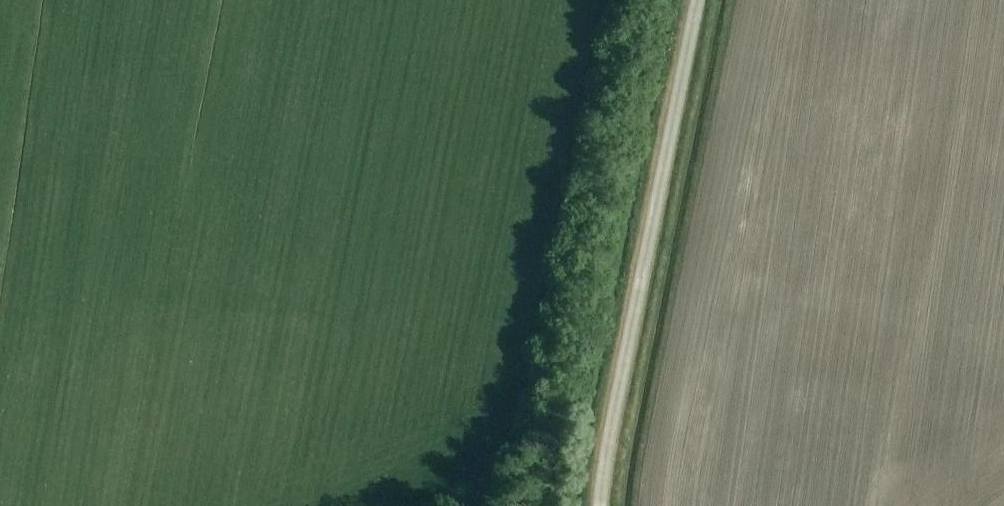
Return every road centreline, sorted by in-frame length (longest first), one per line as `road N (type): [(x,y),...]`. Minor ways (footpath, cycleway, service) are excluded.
road 1 (unclassified): [(597,505),(697,0)]

